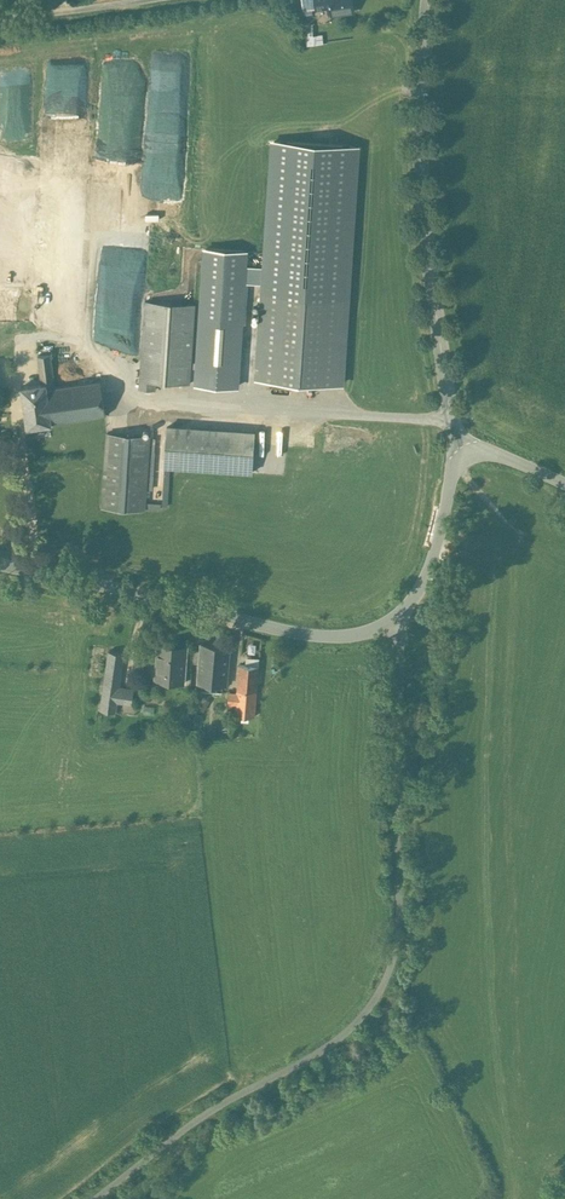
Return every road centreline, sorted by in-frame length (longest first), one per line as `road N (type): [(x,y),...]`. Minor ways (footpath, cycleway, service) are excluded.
road 1 (tertiary): [(467,452),(454,467),(436,562),(417,595),(386,624),(355,635),(310,635),(0,560)]
road 2 (tertiary): [(428,0),(425,227),(451,419),(467,452)]
road 3 (residential): [(0,23),(149,0)]

